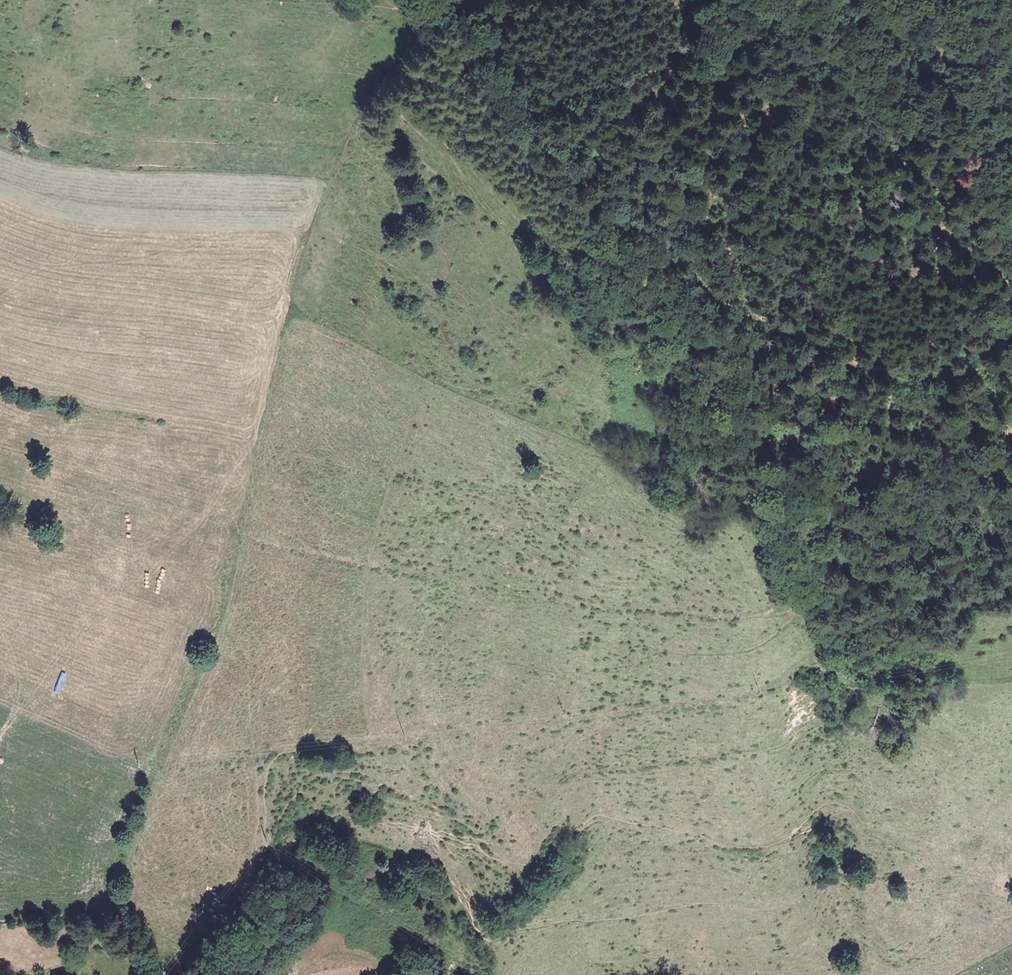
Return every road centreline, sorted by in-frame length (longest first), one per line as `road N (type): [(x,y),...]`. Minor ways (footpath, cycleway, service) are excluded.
road 1 (track): [(650,261),(748,315),(864,363),(912,371),(1011,359)]
road 2 (track): [(455,0),(483,26),(596,209),(650,261)]

